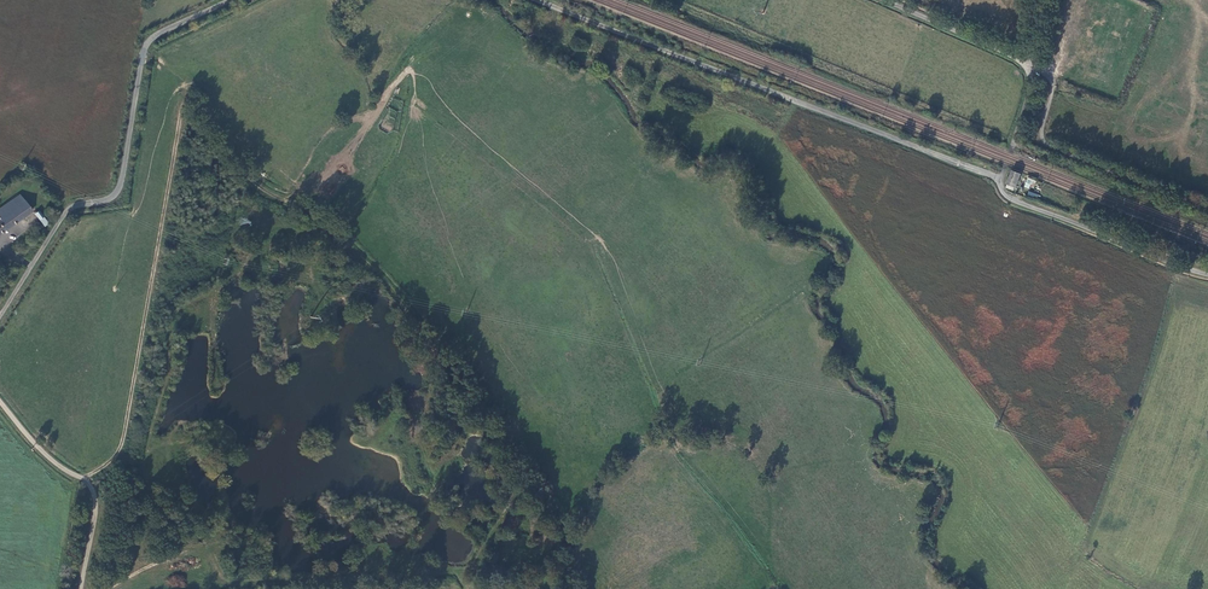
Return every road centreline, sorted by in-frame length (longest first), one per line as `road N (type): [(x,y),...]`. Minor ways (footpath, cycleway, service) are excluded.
road 1 (track): [(570,588),(569,532),(390,286),(341,238),(265,192),(196,98),(184,102),(120,451),(85,481),(96,505),(82,588)]
road 2 (unclassified): [(1207,274),(1010,199),(995,177),(538,0)]
road 3 (unclassified): [(0,313),(64,214),(116,194),(147,40),(229,0)]
road 4 (track): [(1180,265),(1142,397),(1083,550)]
road 5 (unclassified): [(1014,142),(1031,84),(1022,63),(885,0)]

